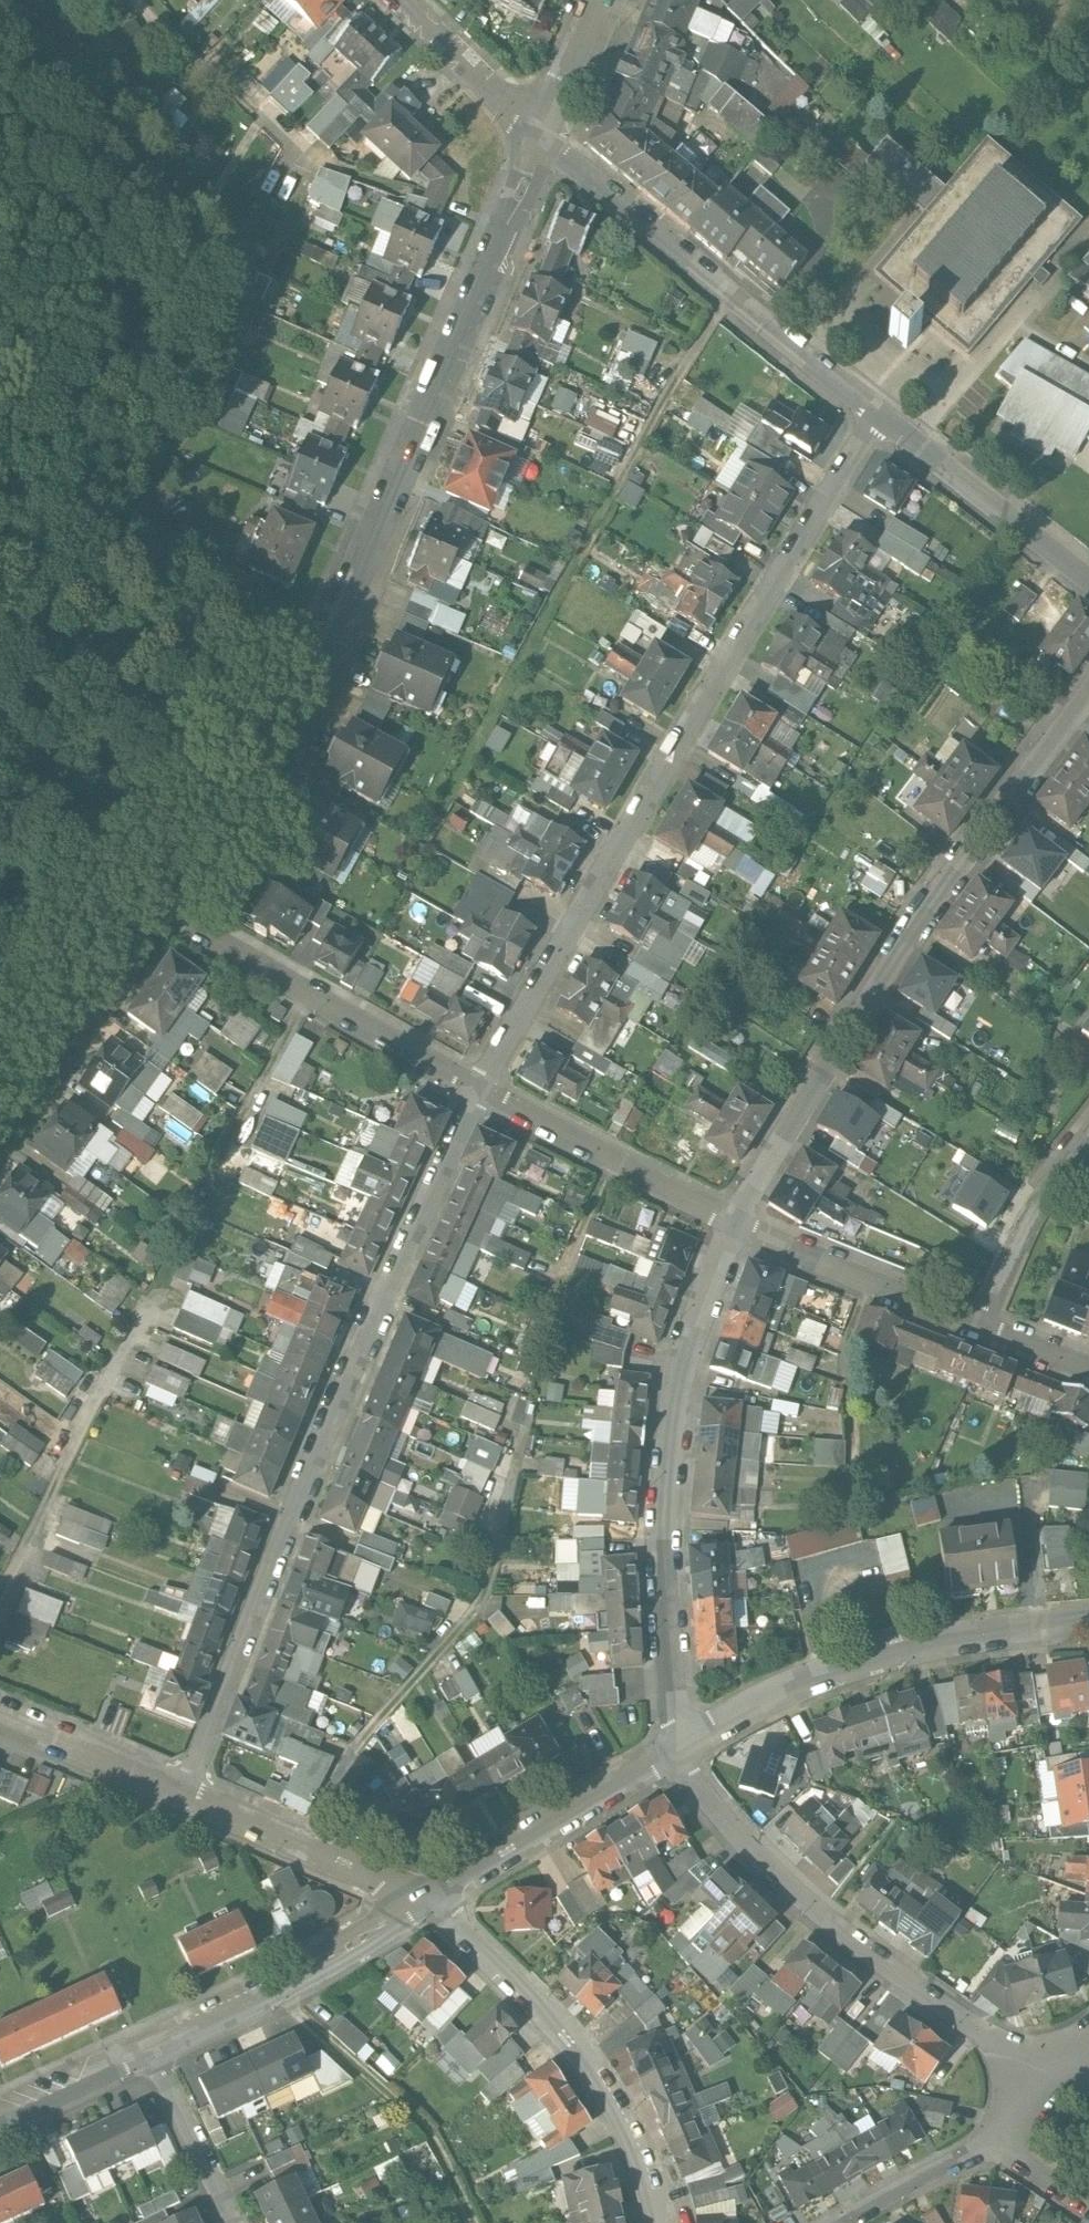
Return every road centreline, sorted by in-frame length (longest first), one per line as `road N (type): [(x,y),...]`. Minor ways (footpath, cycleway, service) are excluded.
road 1 (residential): [(160,902),(321,666),(541,131)]
road 2 (residential): [(475,1090),(876,411)]
road 3 (residential): [(180,1791),(475,1090)]
road 4 (residential): [(1088,683),(883,962),(771,1134),(735,1218)]
road 5 (residential): [(735,1218),(705,1286),(676,1409),(664,1529),(677,1751)]
road 6 (residential): [(677,1751),(713,1819),(807,1923),(1042,2094)]
road 7 (residential): [(1088,1617),(995,1625),(889,1648),(770,1697),(677,1751)]
road 8 (residential): [(541,131),(876,411)]
road 9 (residential): [(657,2222),(620,2108),(517,1983),(433,1899)]
road 10 (residential): [(160,902),(475,1090)]
road 11 (residential): [(433,1899),(151,2046)]
road 12 (residential): [(475,1090),(735,1218)]
road 13 (residential): [(677,1751),(433,1899)]
road 14 (residential): [(876,411),(1088,591)]
road 15 (residential): [(433,1899),(180,1791)]
road 16 (residential): [(735,1218),(989,1321)]
road 17 (residential): [(0,1118),(160,902)]
road 18 (residential): [(989,1321),(1009,1257),(1088,1133)]
road 19 (residential): [(180,1791),(0,1710)]
road 20 (residential): [(228,2222),(151,2046)]
road 21 (residential): [(541,131),(411,0)]
road 22 (residential): [(840,2222),(990,2138)]
road 23 (residential): [(151,2046),(0,2115)]
road 24 (residential): [(541,131),(602,0)]

